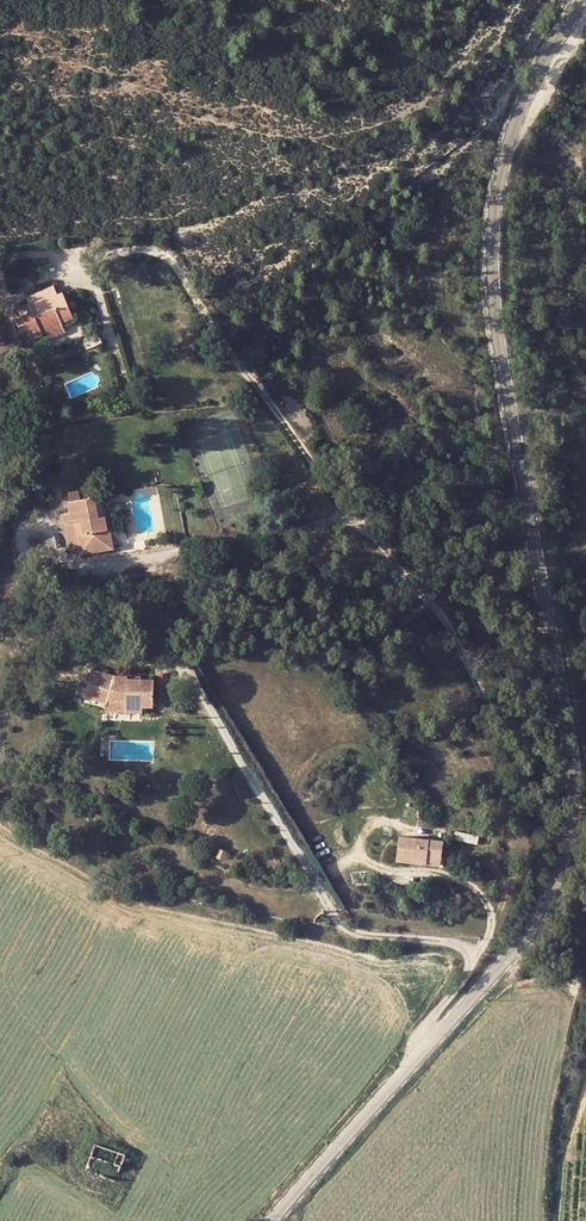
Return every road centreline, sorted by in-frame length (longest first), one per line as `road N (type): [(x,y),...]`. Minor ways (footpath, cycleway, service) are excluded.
road 1 (tertiary): [(579,0),(507,138),(491,236),(505,399),(565,723),(568,816),(560,857),(546,895),(500,962),(273,1220)]
road 2 (track): [(0,831),(160,916),(361,965),(420,1050)]

